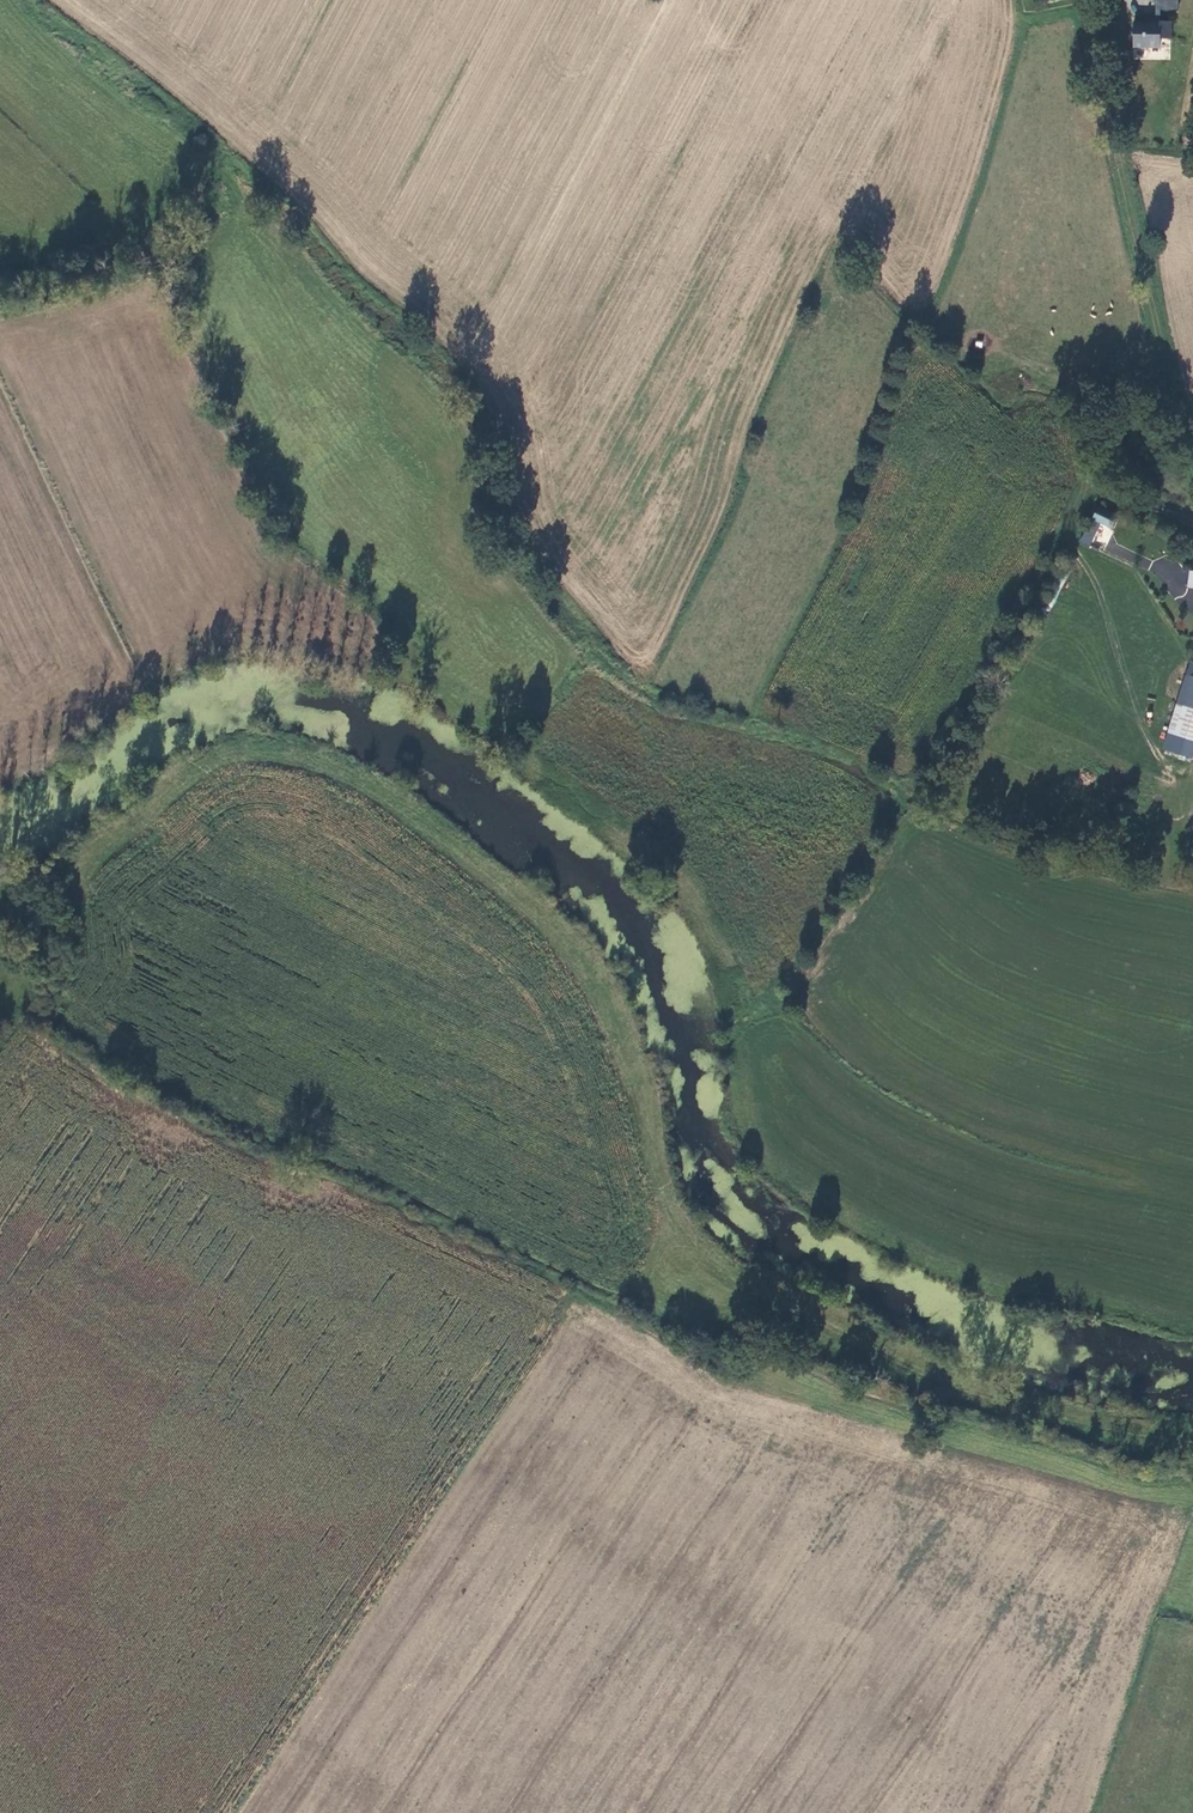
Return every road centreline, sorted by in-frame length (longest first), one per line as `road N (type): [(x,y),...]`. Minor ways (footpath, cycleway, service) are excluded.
road 1 (track): [(1192,521),(1107,489),(1086,499),(934,767),(907,776),(597,660),(490,515),(486,431),(266,207),(27,0)]
road 2 (track): [(1084,0),(1192,498)]

